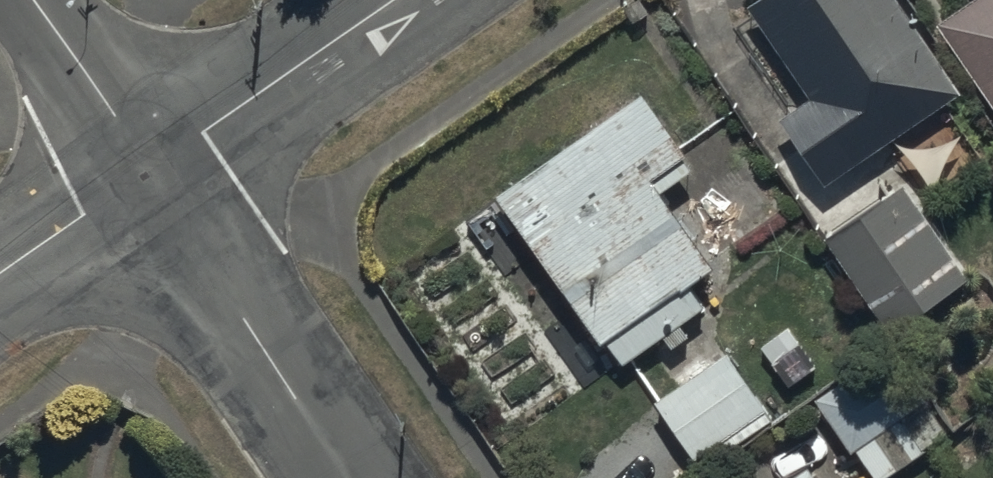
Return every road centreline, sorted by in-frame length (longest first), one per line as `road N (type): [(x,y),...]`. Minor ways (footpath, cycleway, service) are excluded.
road 1 (residential): [(151,170),(356,477)]
road 2 (residential): [(151,170),(394,0)]
road 3 (residential): [(33,0),(151,170)]
road 4 (residential): [(0,275),(151,170)]

